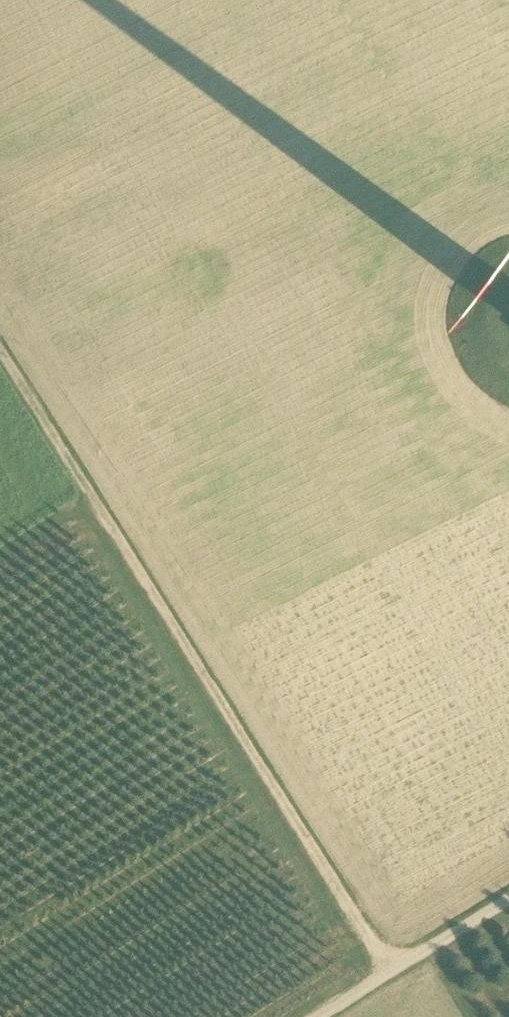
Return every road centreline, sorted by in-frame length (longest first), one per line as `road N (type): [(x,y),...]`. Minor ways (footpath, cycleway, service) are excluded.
road 1 (track): [(391,971),(0,351)]
road 2 (track): [(317,1016),(508,897)]

